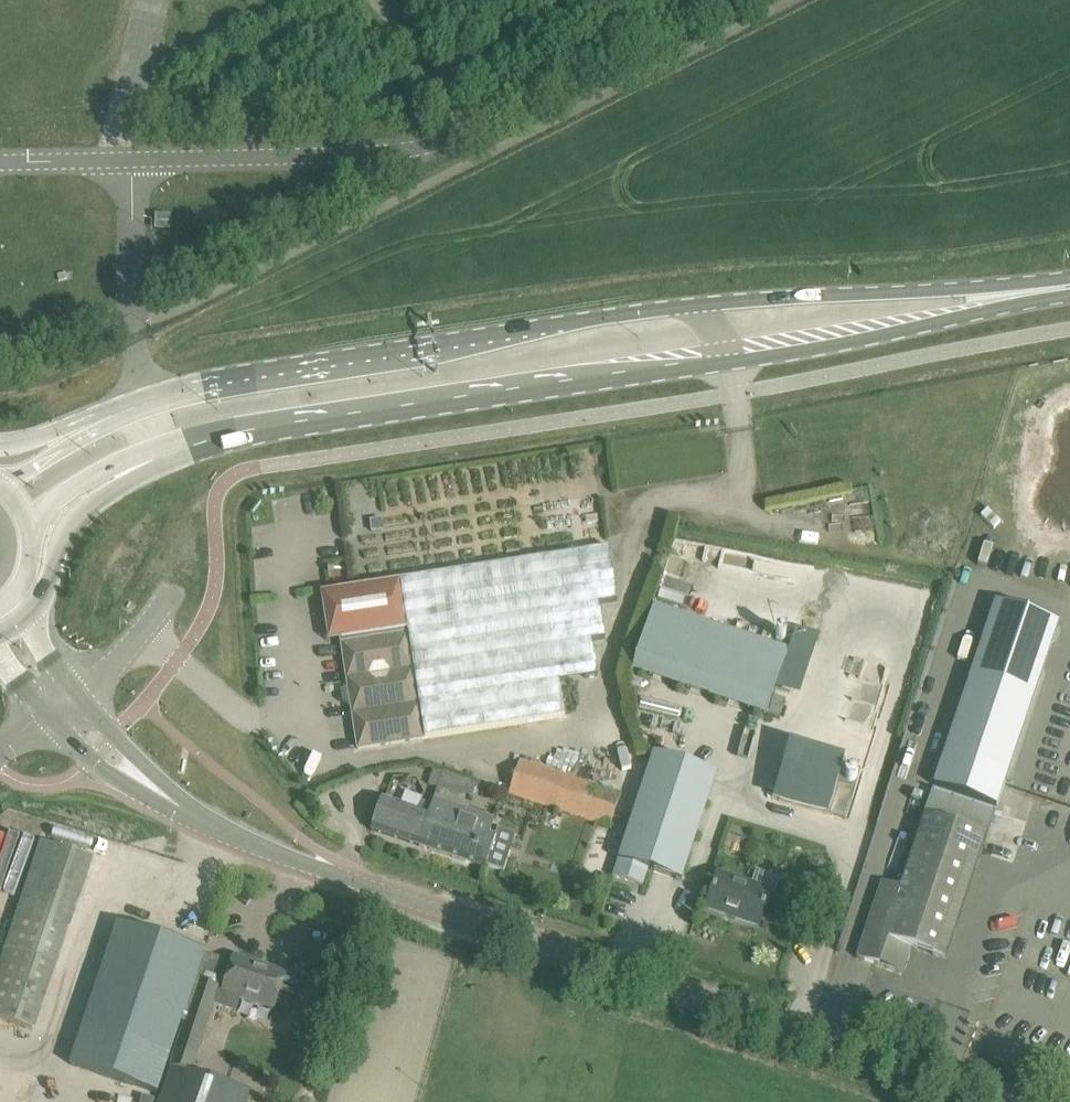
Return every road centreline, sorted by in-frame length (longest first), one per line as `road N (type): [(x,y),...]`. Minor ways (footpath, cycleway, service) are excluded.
road 1 (tertiary): [(1007,1101),(251,841),(140,779),(59,702)]
road 2 (primary): [(1069,278),(593,317),(187,389),(81,433)]
road 3 (primary): [(139,466),(254,428),(1069,295)]
road 4 (primary): [(28,614),(68,523),(139,466)]
road 5 (track): [(379,0),(461,130)]
road 6 (primary): [(30,528),(52,503),(108,468),(139,466)]

